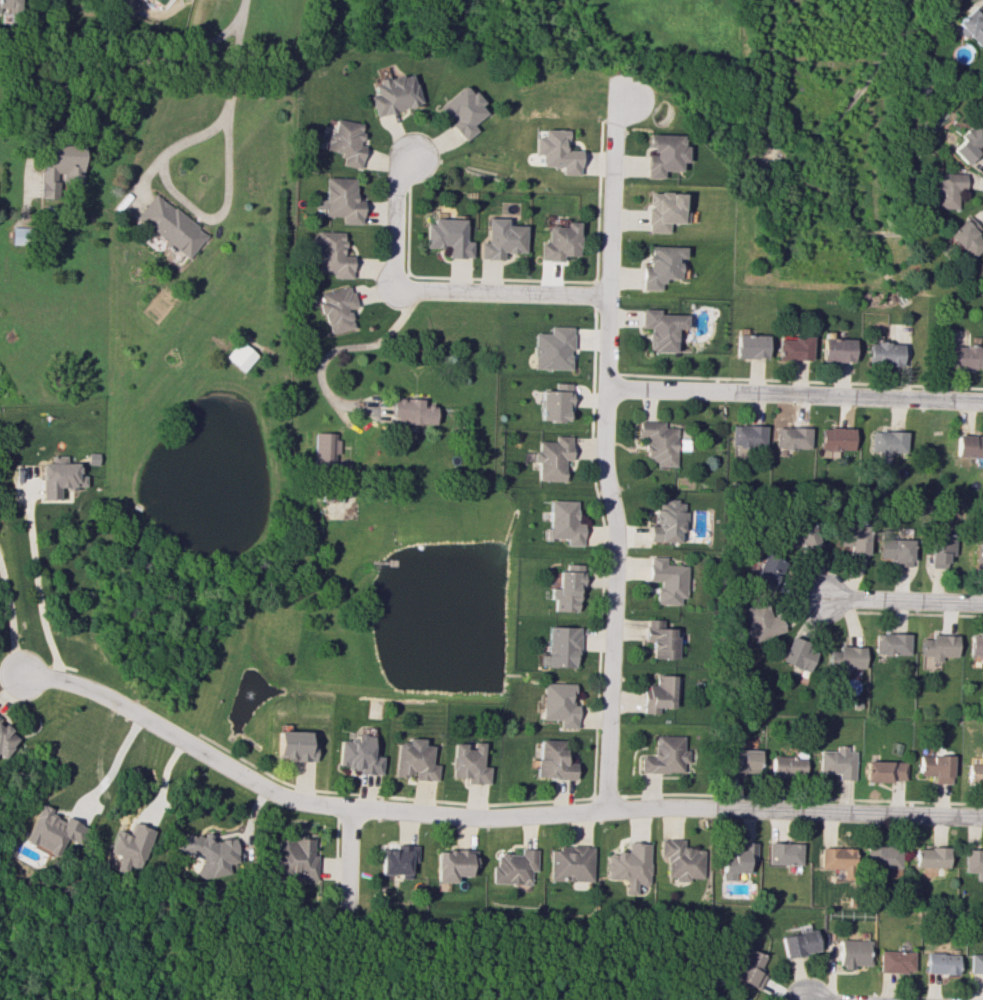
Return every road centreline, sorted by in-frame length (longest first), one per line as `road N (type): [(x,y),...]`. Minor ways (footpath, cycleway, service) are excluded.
road 1 (residential): [(982,818),(652,808),(466,817),(310,804),(256,784),(103,694),(21,676)]
road 2 (residential): [(629,96),(614,119),(606,387),(604,456),(617,550),(608,810)]
road 3 (residential): [(982,403),(606,387)]
road 4 (residential): [(394,290),(609,295)]
road 5 (residential): [(828,598),(982,604)]
road 6 (residential): [(414,158),(397,183),(394,290)]

